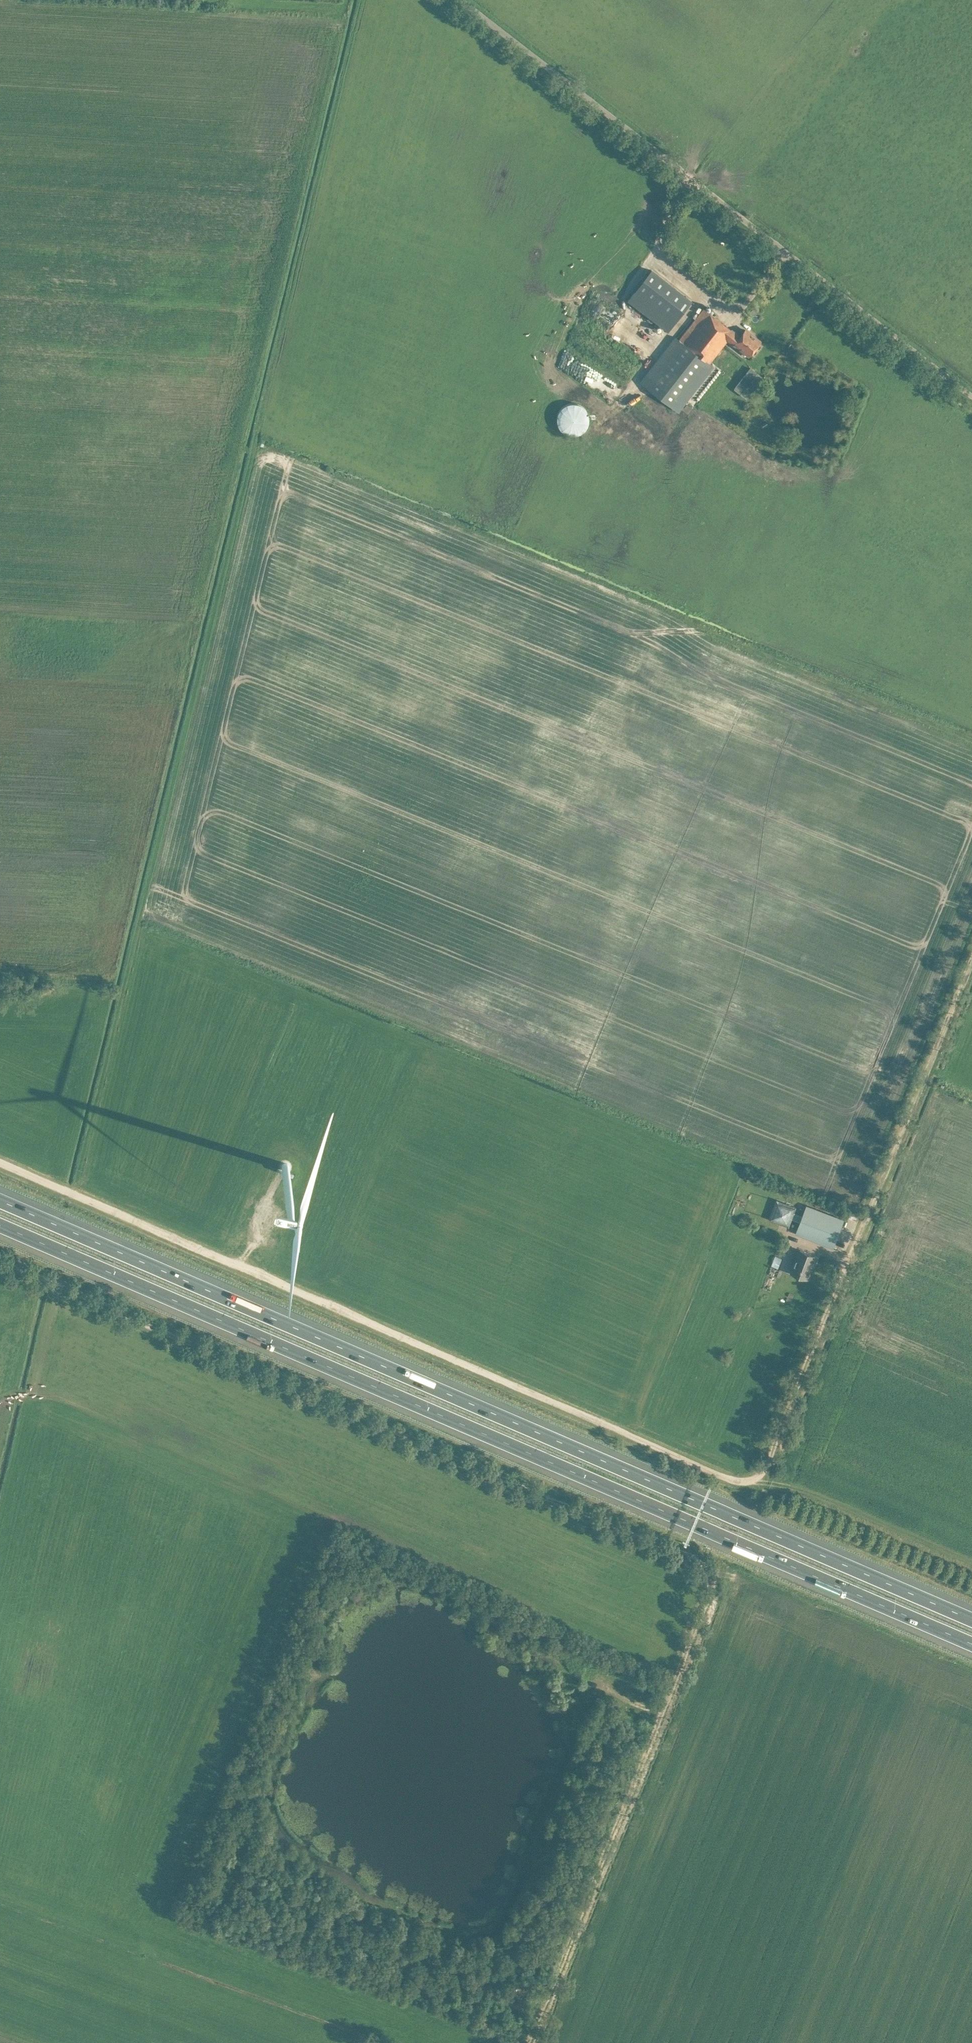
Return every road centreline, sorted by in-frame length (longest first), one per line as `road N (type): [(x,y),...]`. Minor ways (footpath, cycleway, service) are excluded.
road 1 (track): [(0,1260),(718,1562),(523,2042)]
road 2 (motorway): [(971,1619),(0,1196)]
road 3 (motorway): [(0,1224),(971,1643)]
road 4 (track): [(750,1492),(0,1166)]
road 5 (unclassified): [(971,403),(454,0)]
road 6 (track): [(750,1492),(971,945)]

